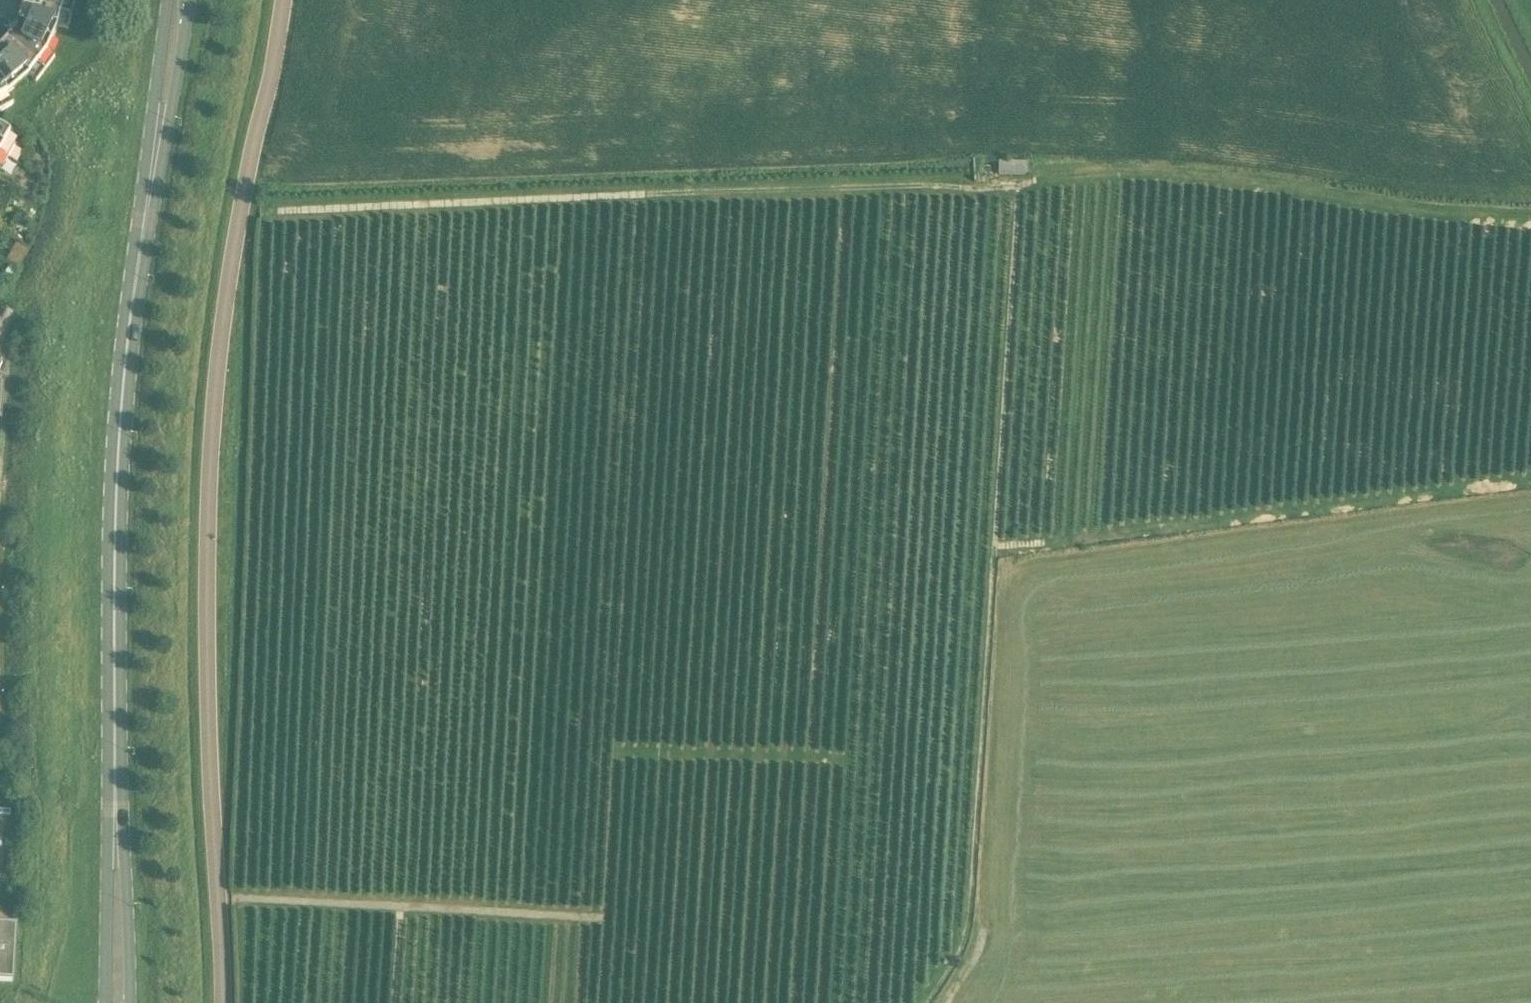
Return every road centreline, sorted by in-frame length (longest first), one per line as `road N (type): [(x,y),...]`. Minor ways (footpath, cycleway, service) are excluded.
road 1 (unclassified): [(223,1002),(208,589),(215,395),(243,204),(287,0)]
road 2 (track): [(243,204),(1000,182)]
road 3 (secondary): [(147,207),(117,463),(115,802)]
road 4 (track): [(219,899),(591,918)]
road 5 (secondary): [(147,207),(190,0)]
road 6 (secondary): [(167,0),(147,207)]
road 7 (secondary): [(130,1002),(115,802)]
road 8 (secondary): [(115,802),(104,1002)]

